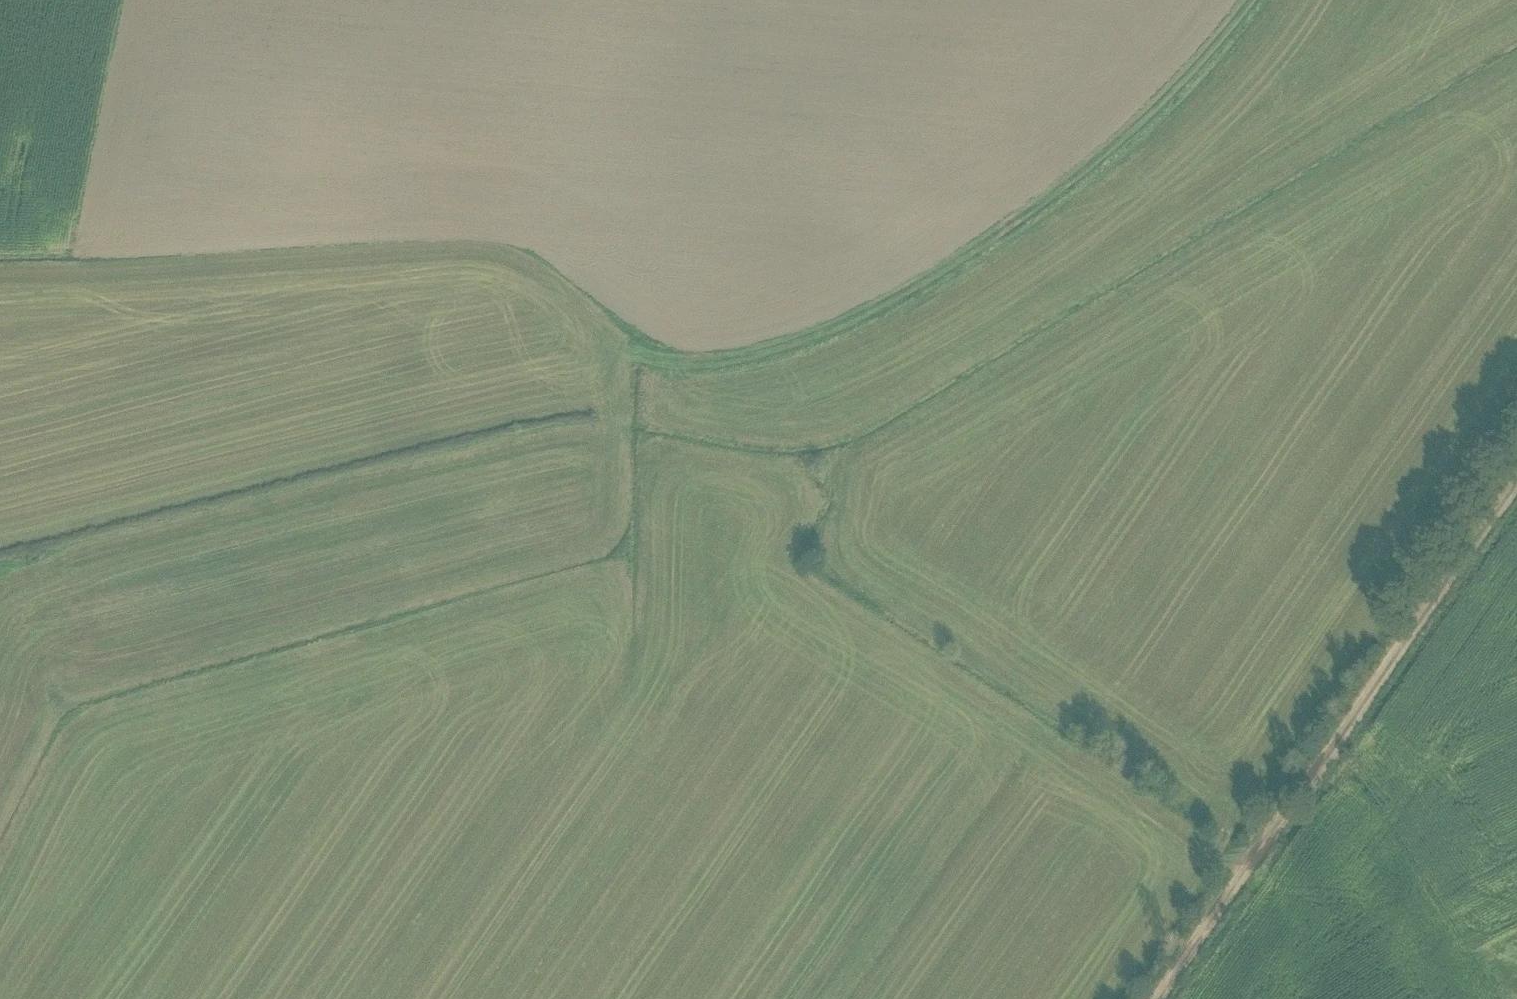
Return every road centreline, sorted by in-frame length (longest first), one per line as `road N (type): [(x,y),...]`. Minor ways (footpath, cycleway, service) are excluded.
road 1 (track): [(1516,480),(1153,998)]

